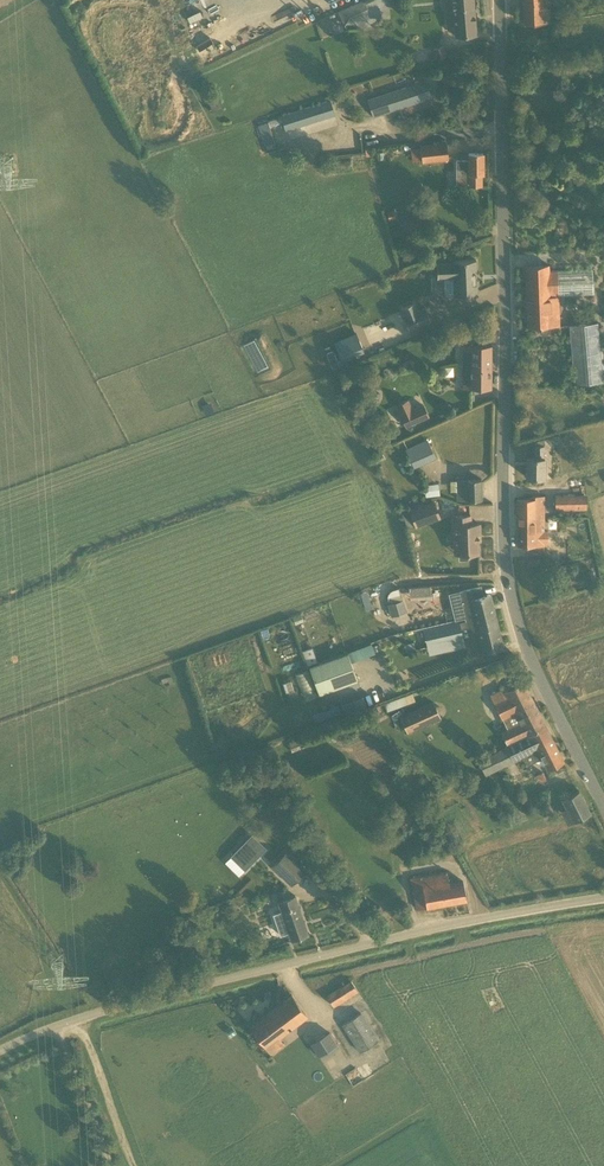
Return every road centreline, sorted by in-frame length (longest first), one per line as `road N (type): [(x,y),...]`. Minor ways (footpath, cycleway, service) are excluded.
road 1 (unclassified): [(603,808),(535,674),(512,609),(502,539),(500,0)]
road 2 (unclassified): [(0,1050),(210,982),(603,897)]

